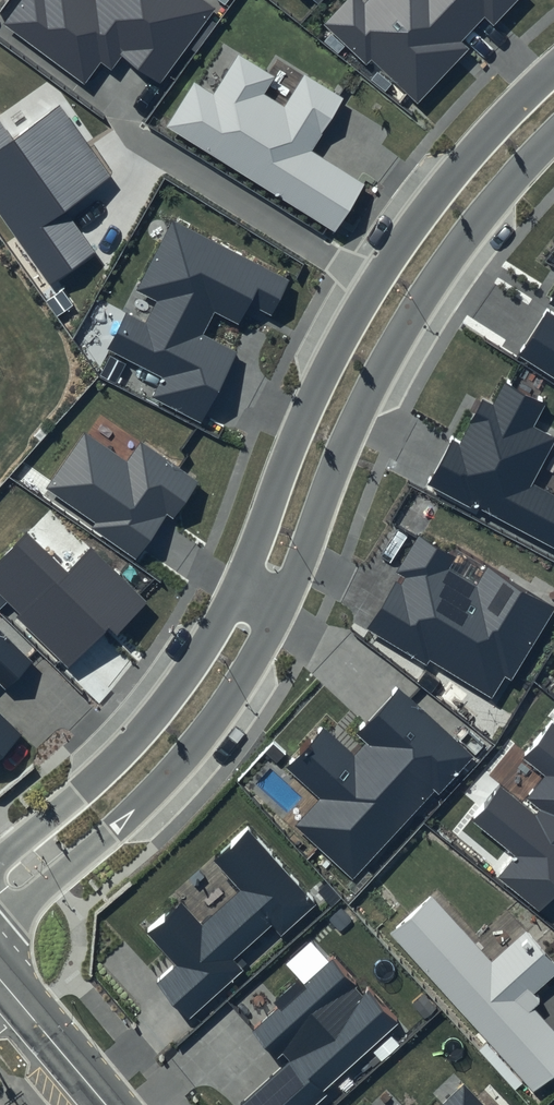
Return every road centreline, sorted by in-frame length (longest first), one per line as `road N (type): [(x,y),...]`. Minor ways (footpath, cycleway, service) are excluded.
road 1 (residential): [(240,583),(311,399),(361,307),(470,154),(553,67)]
road 2 (residential): [(553,130),(448,251),(361,407),(282,603)]
road 3 (residential): [(282,603),(214,716),(171,767),(0,918)]
road 4 (residential): [(0,857),(164,708),(240,583)]
road 5 (residential): [(0,996),(95,1104)]

